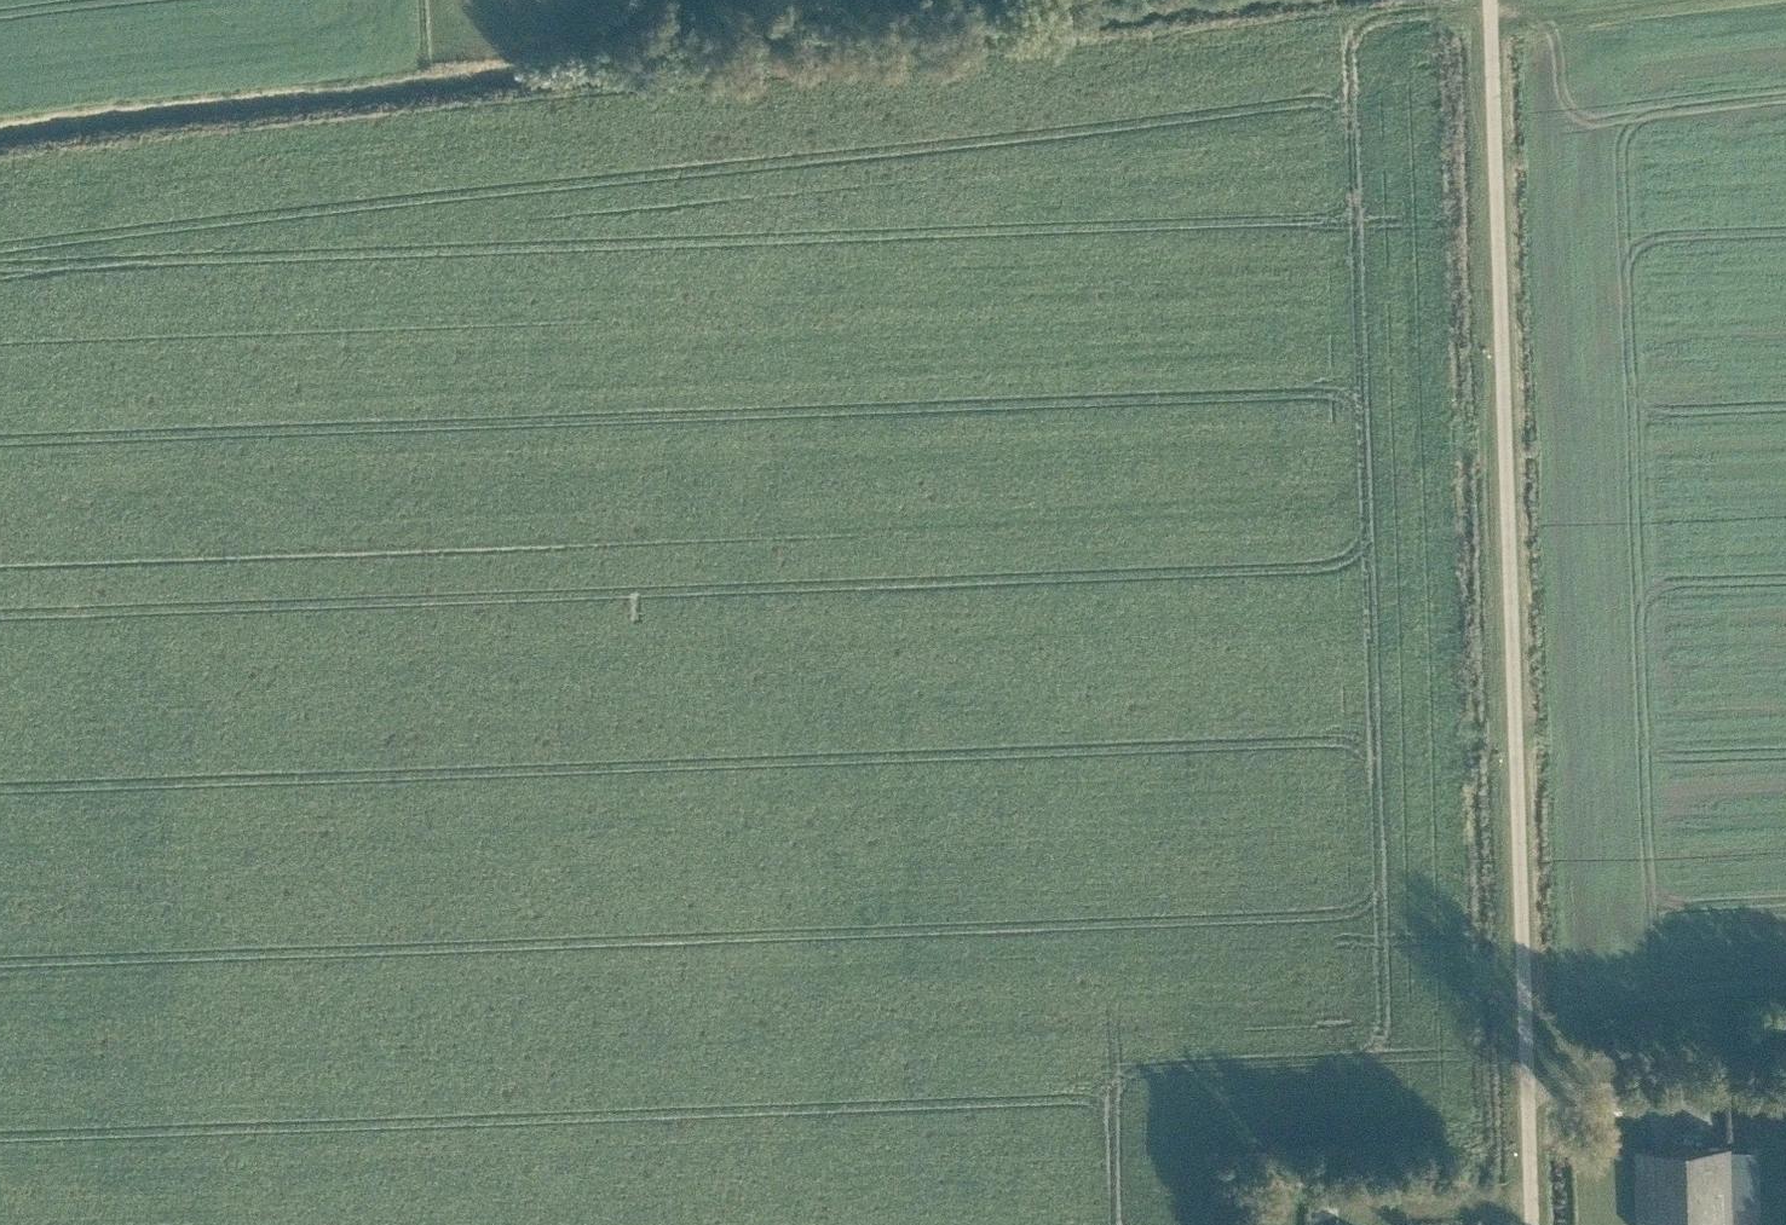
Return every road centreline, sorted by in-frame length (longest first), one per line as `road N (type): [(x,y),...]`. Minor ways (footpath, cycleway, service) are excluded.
road 1 (unclassified): [(1534,1224),(1491,0)]

